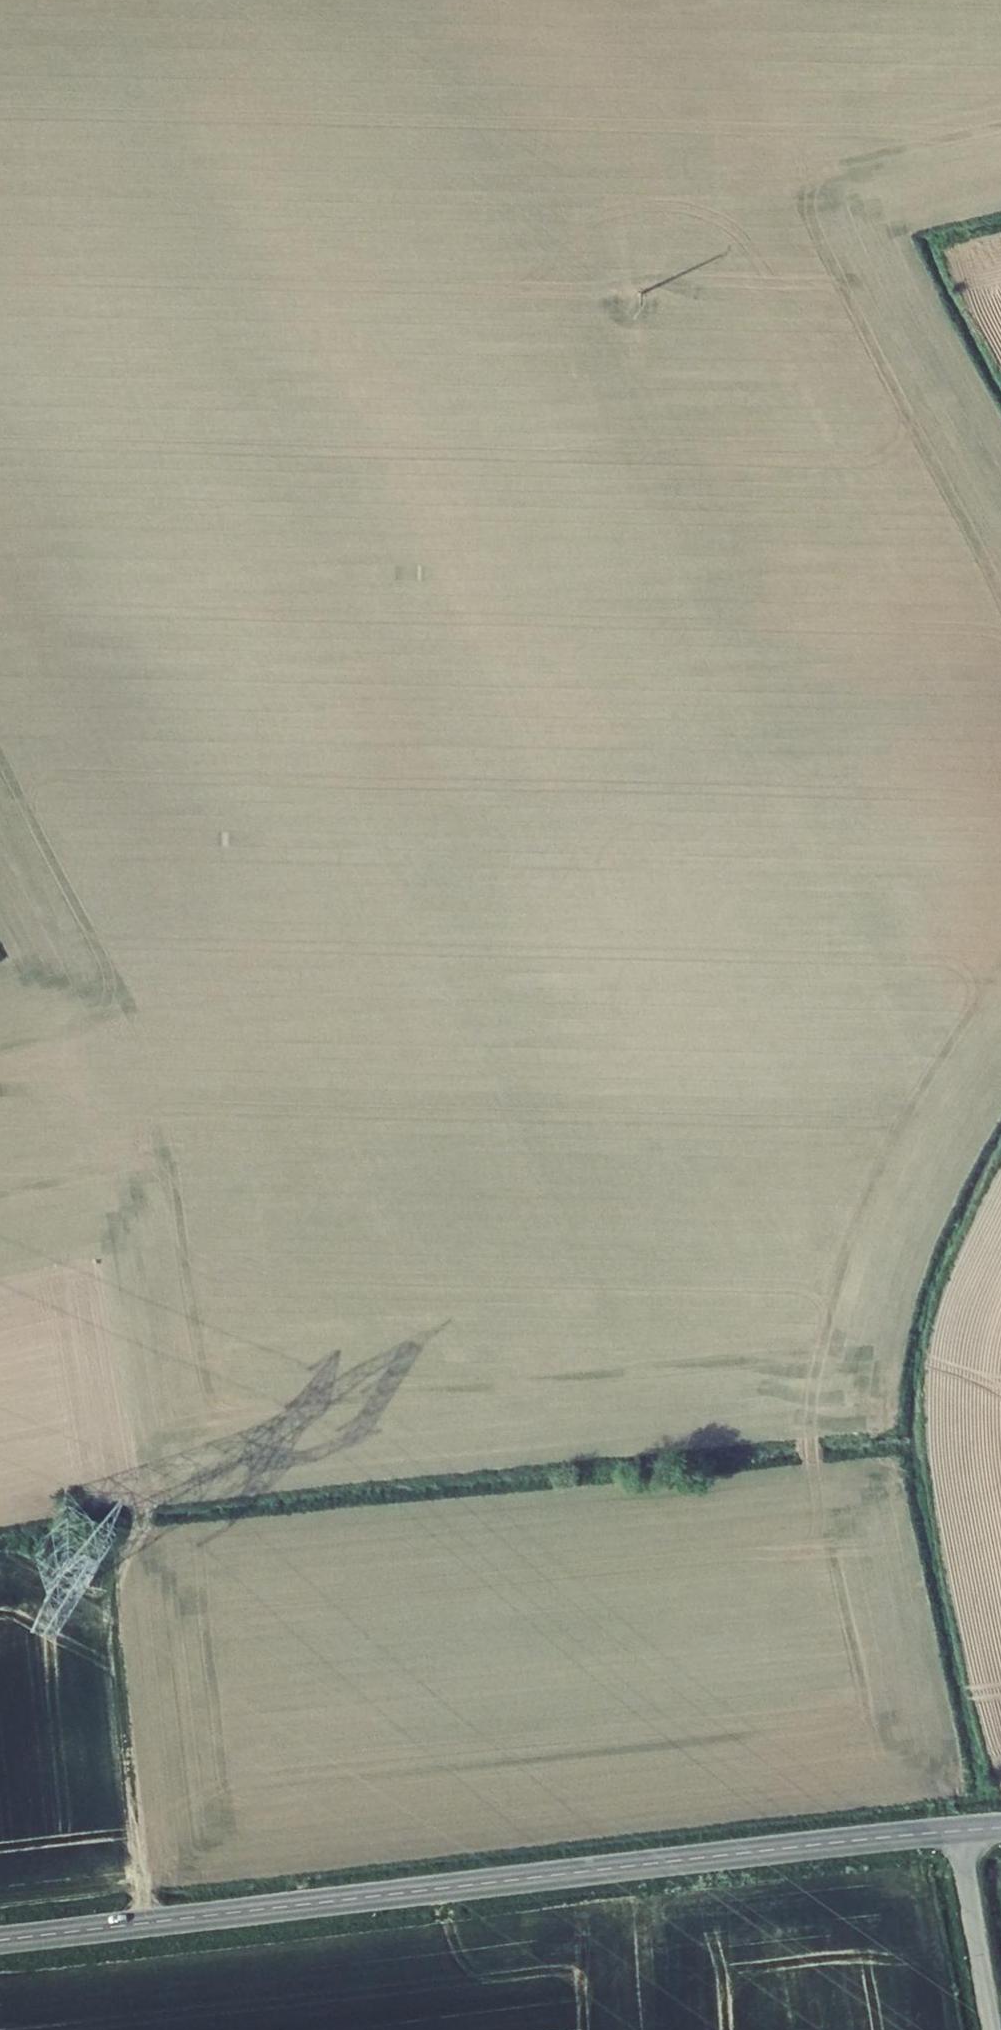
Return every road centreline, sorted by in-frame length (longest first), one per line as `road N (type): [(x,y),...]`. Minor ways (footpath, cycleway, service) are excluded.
road 1 (secondary): [(960,1831),(0,1940)]
road 2 (unclassified): [(960,1831),(994,2029)]

